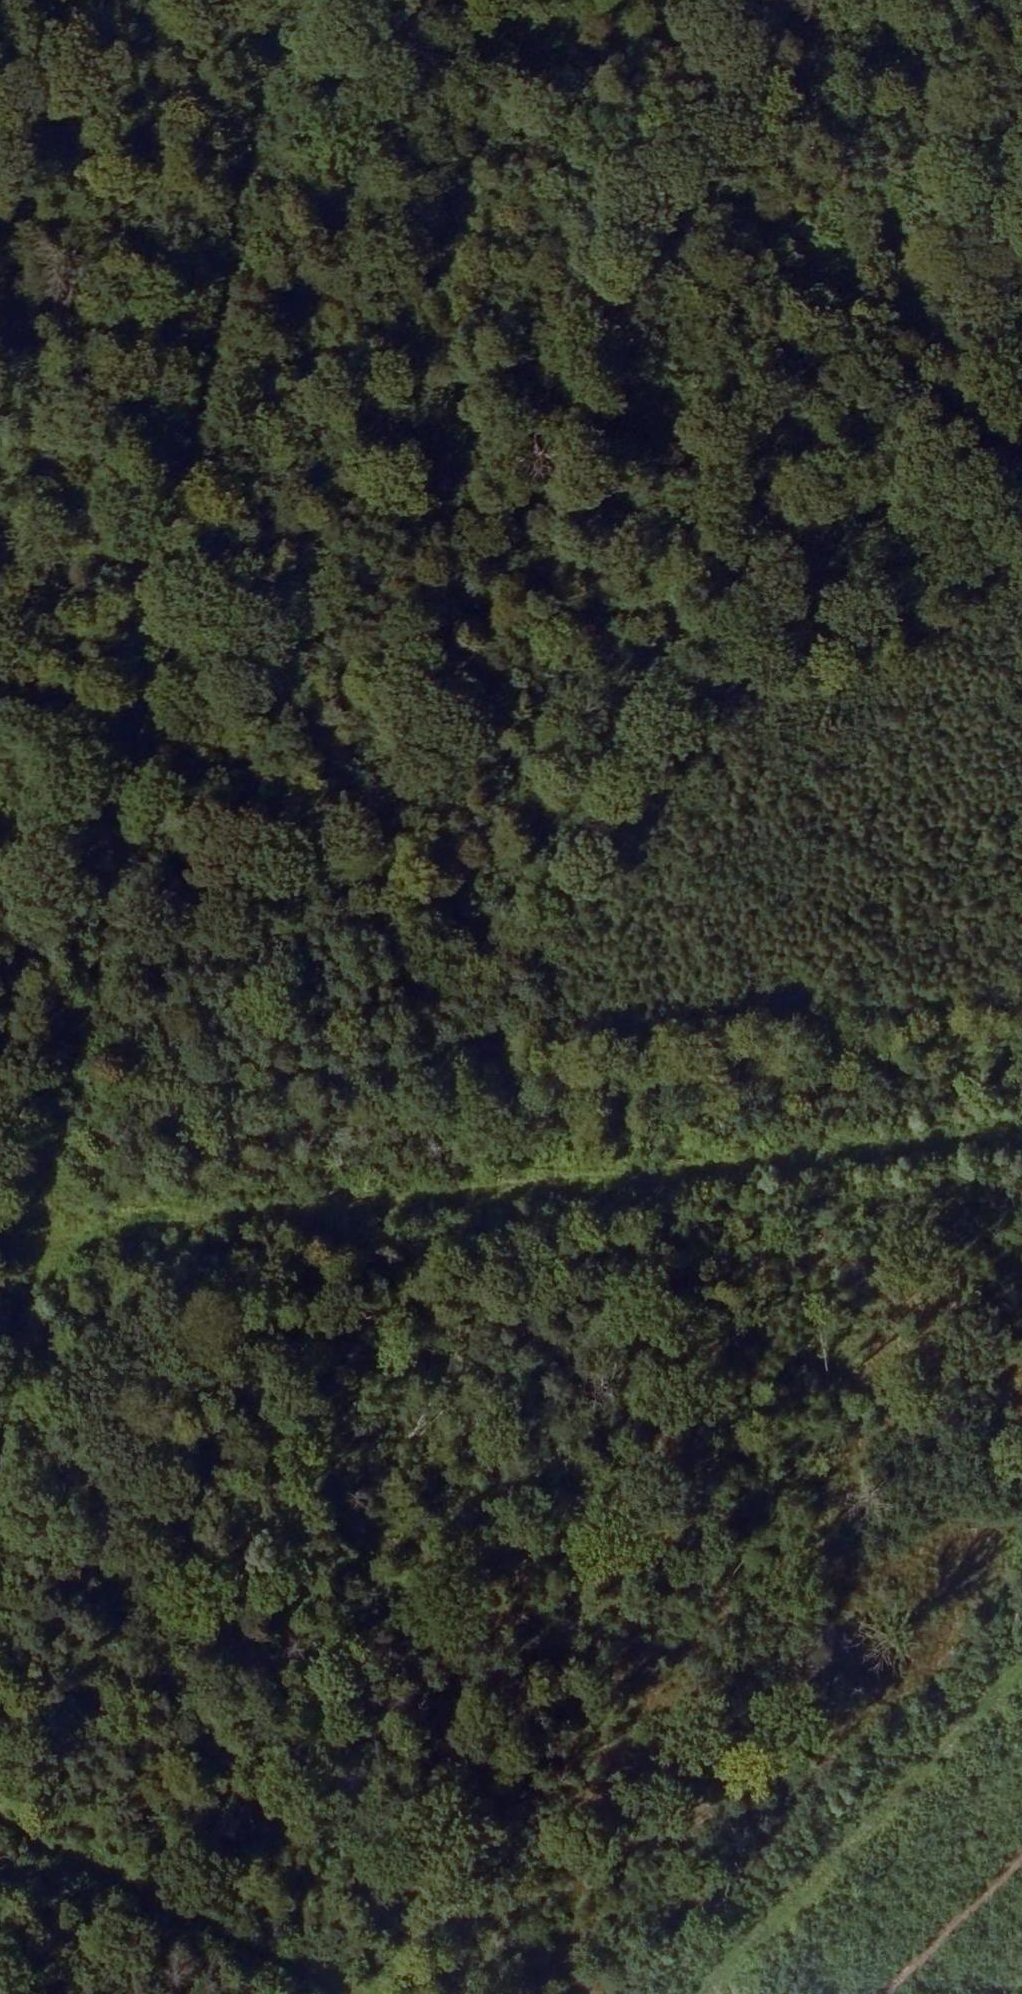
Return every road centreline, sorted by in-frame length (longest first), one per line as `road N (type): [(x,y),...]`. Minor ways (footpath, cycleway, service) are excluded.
road 1 (track): [(693,1993),(1021,1663)]
road 2 (track): [(0,1771),(406,1993)]

